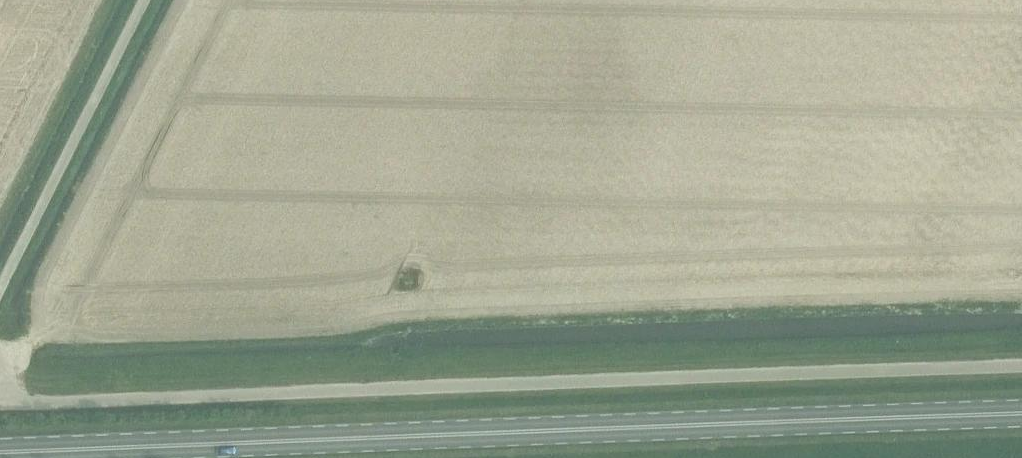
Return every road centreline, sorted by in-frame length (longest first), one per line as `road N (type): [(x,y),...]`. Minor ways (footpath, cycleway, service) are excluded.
road 1 (primary): [(1021,412),(0,451)]
road 2 (unclassified): [(1021,365),(0,401)]
road 3 (unclassified): [(0,289),(144,0)]

